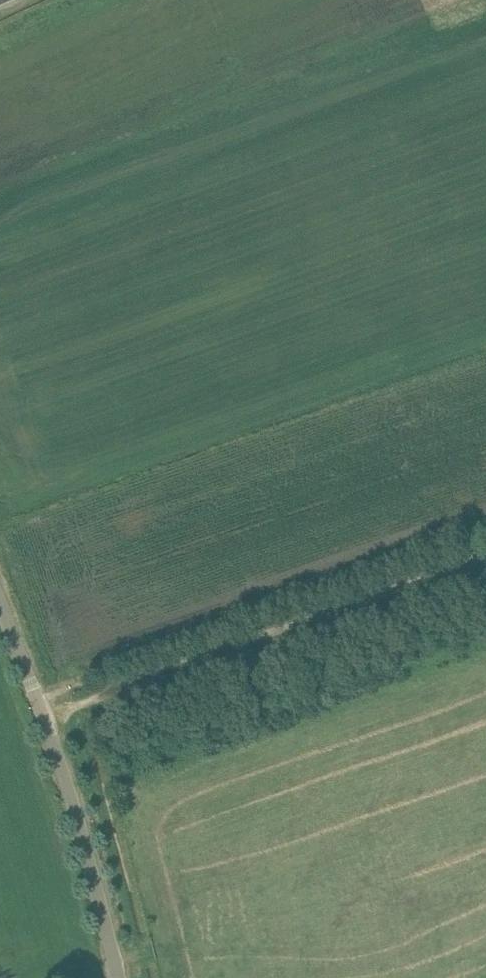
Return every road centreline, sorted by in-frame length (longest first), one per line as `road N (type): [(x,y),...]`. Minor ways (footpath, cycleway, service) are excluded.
road 1 (unclassified): [(119,977),(68,784),(0,613)]

